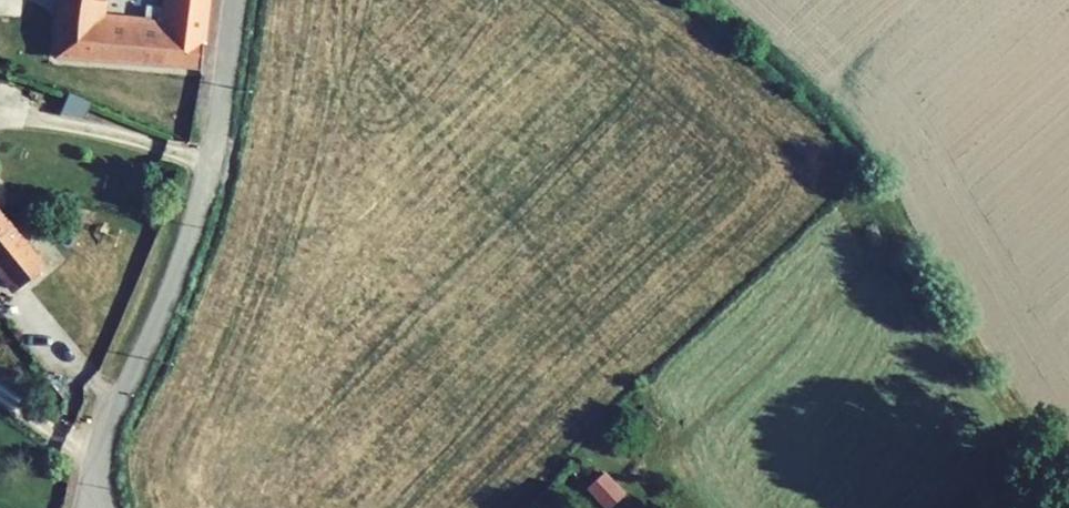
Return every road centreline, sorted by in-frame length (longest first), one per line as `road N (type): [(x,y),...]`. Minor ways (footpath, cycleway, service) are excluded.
road 1 (residential): [(94,507),(102,435),(175,275),(207,169),(231,0)]

